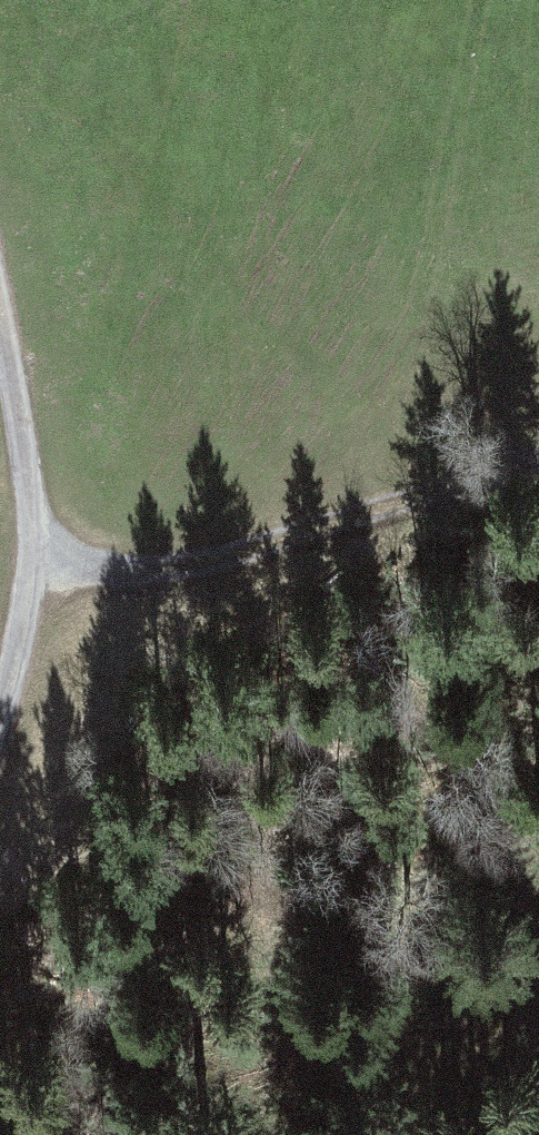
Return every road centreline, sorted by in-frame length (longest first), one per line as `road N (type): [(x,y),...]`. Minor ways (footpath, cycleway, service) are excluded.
road 1 (track): [(538,482),(231,570),(35,571)]
road 2 (track): [(0,292),(31,460),(35,571),(0,706)]

